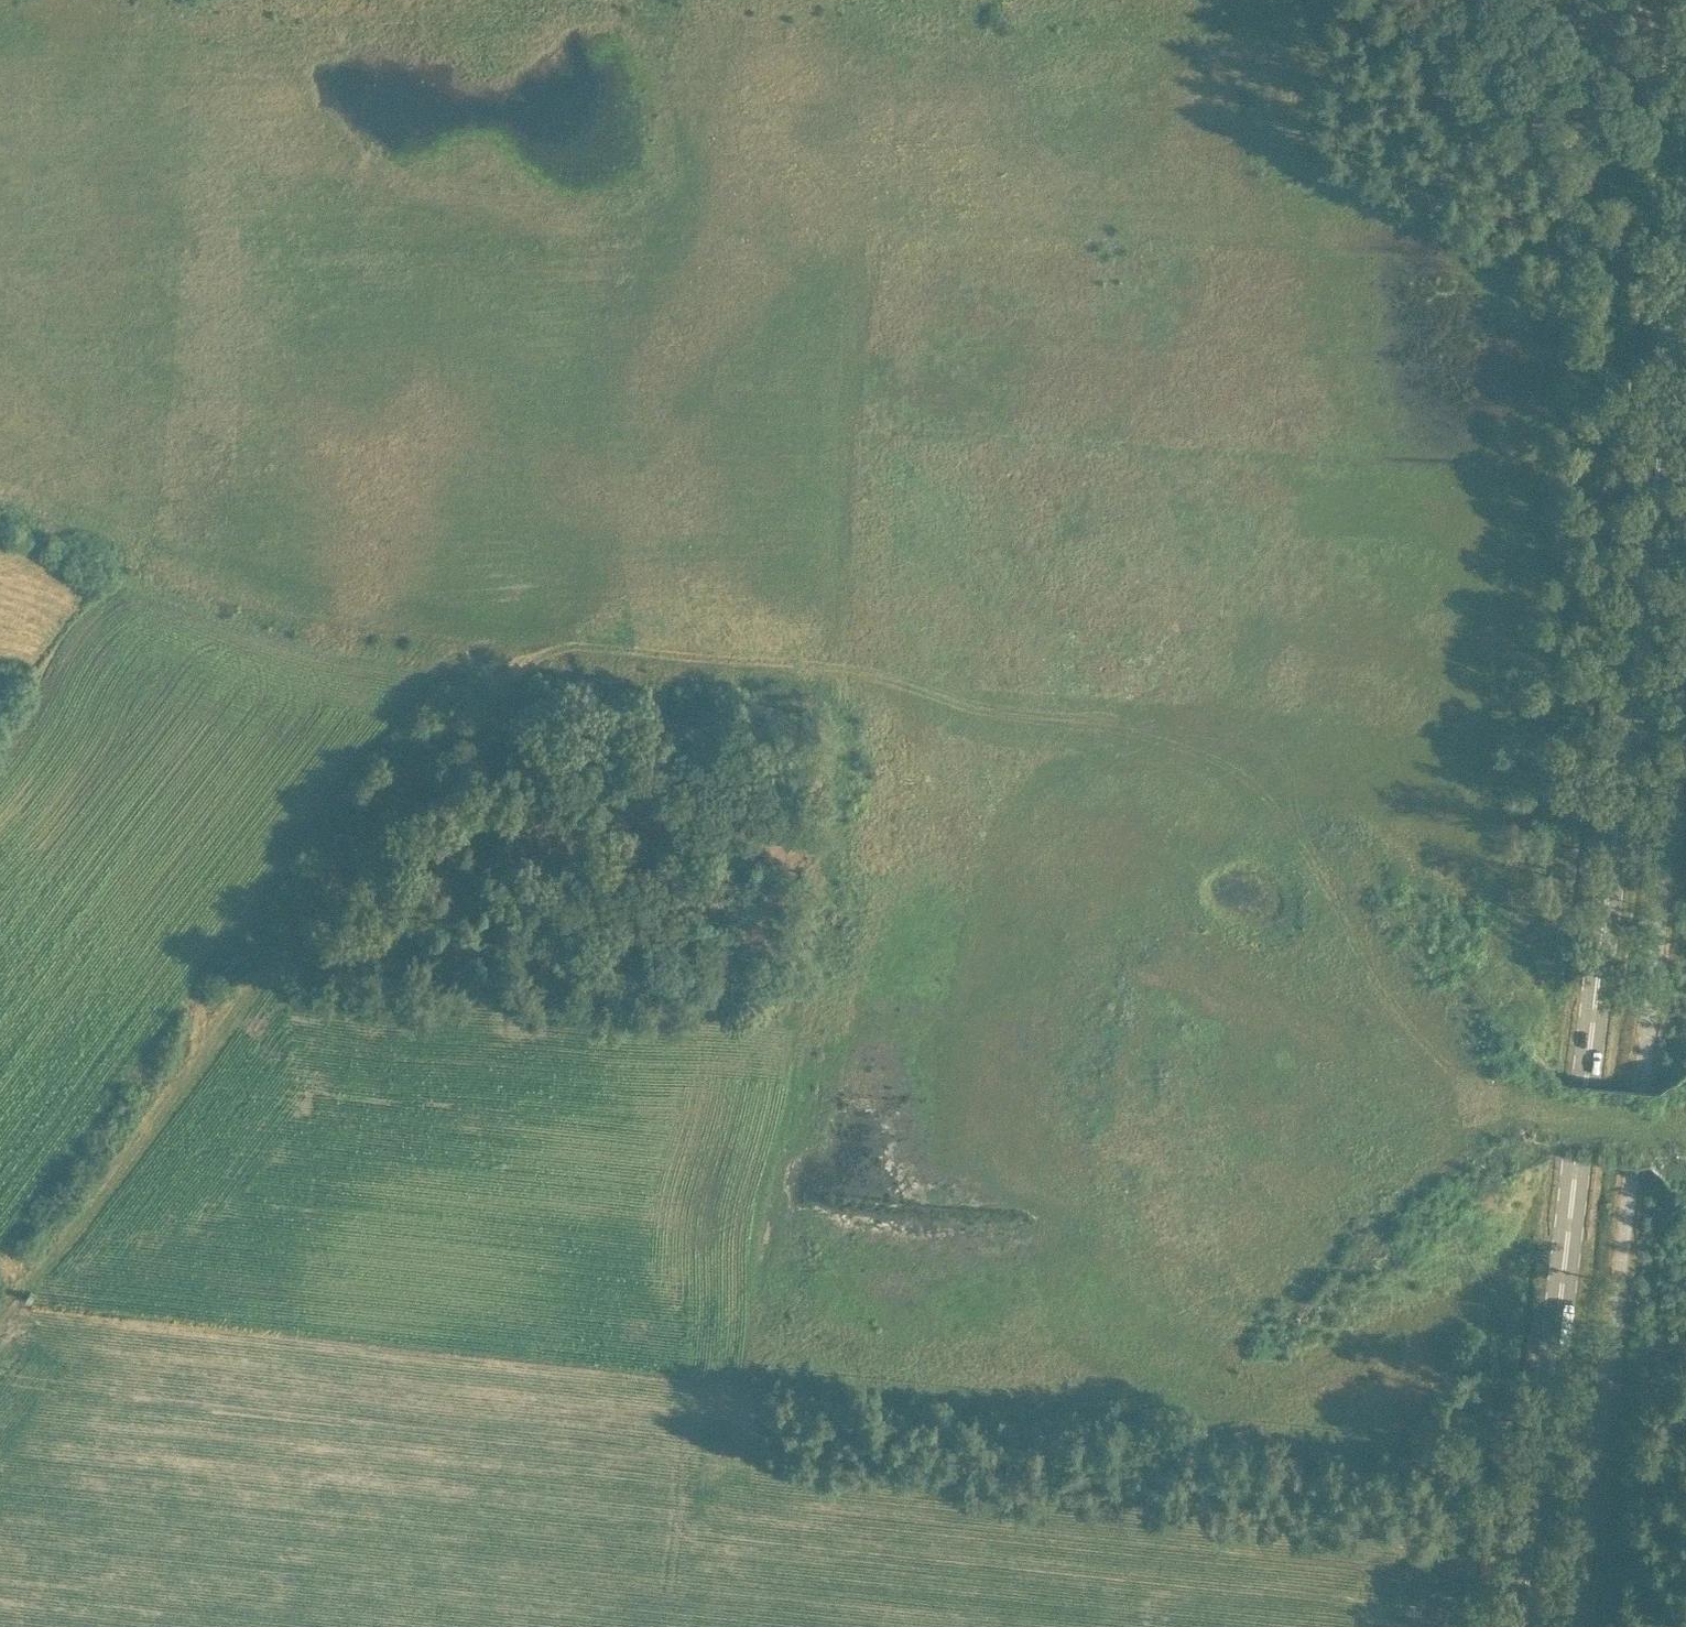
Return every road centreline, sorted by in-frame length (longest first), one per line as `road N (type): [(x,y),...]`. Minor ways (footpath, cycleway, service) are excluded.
road 1 (secondary): [(1522,1626),(1685,230)]

